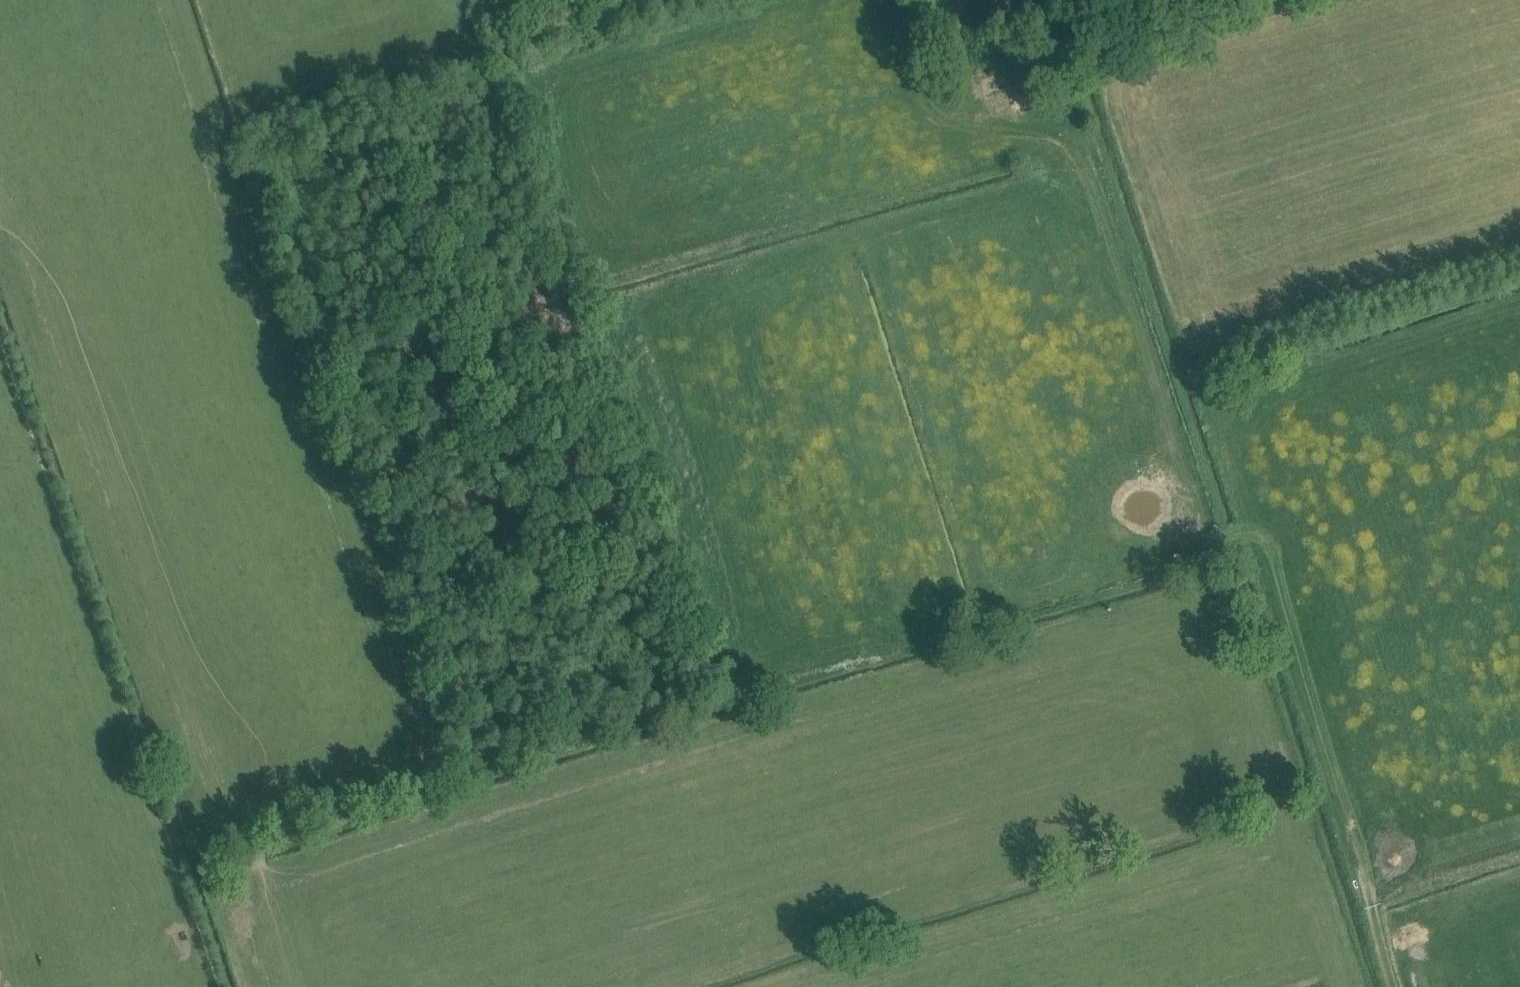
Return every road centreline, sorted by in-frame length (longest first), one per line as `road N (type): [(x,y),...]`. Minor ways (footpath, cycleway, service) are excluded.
road 1 (track): [(1228,0),(1092,40),(1079,0)]

